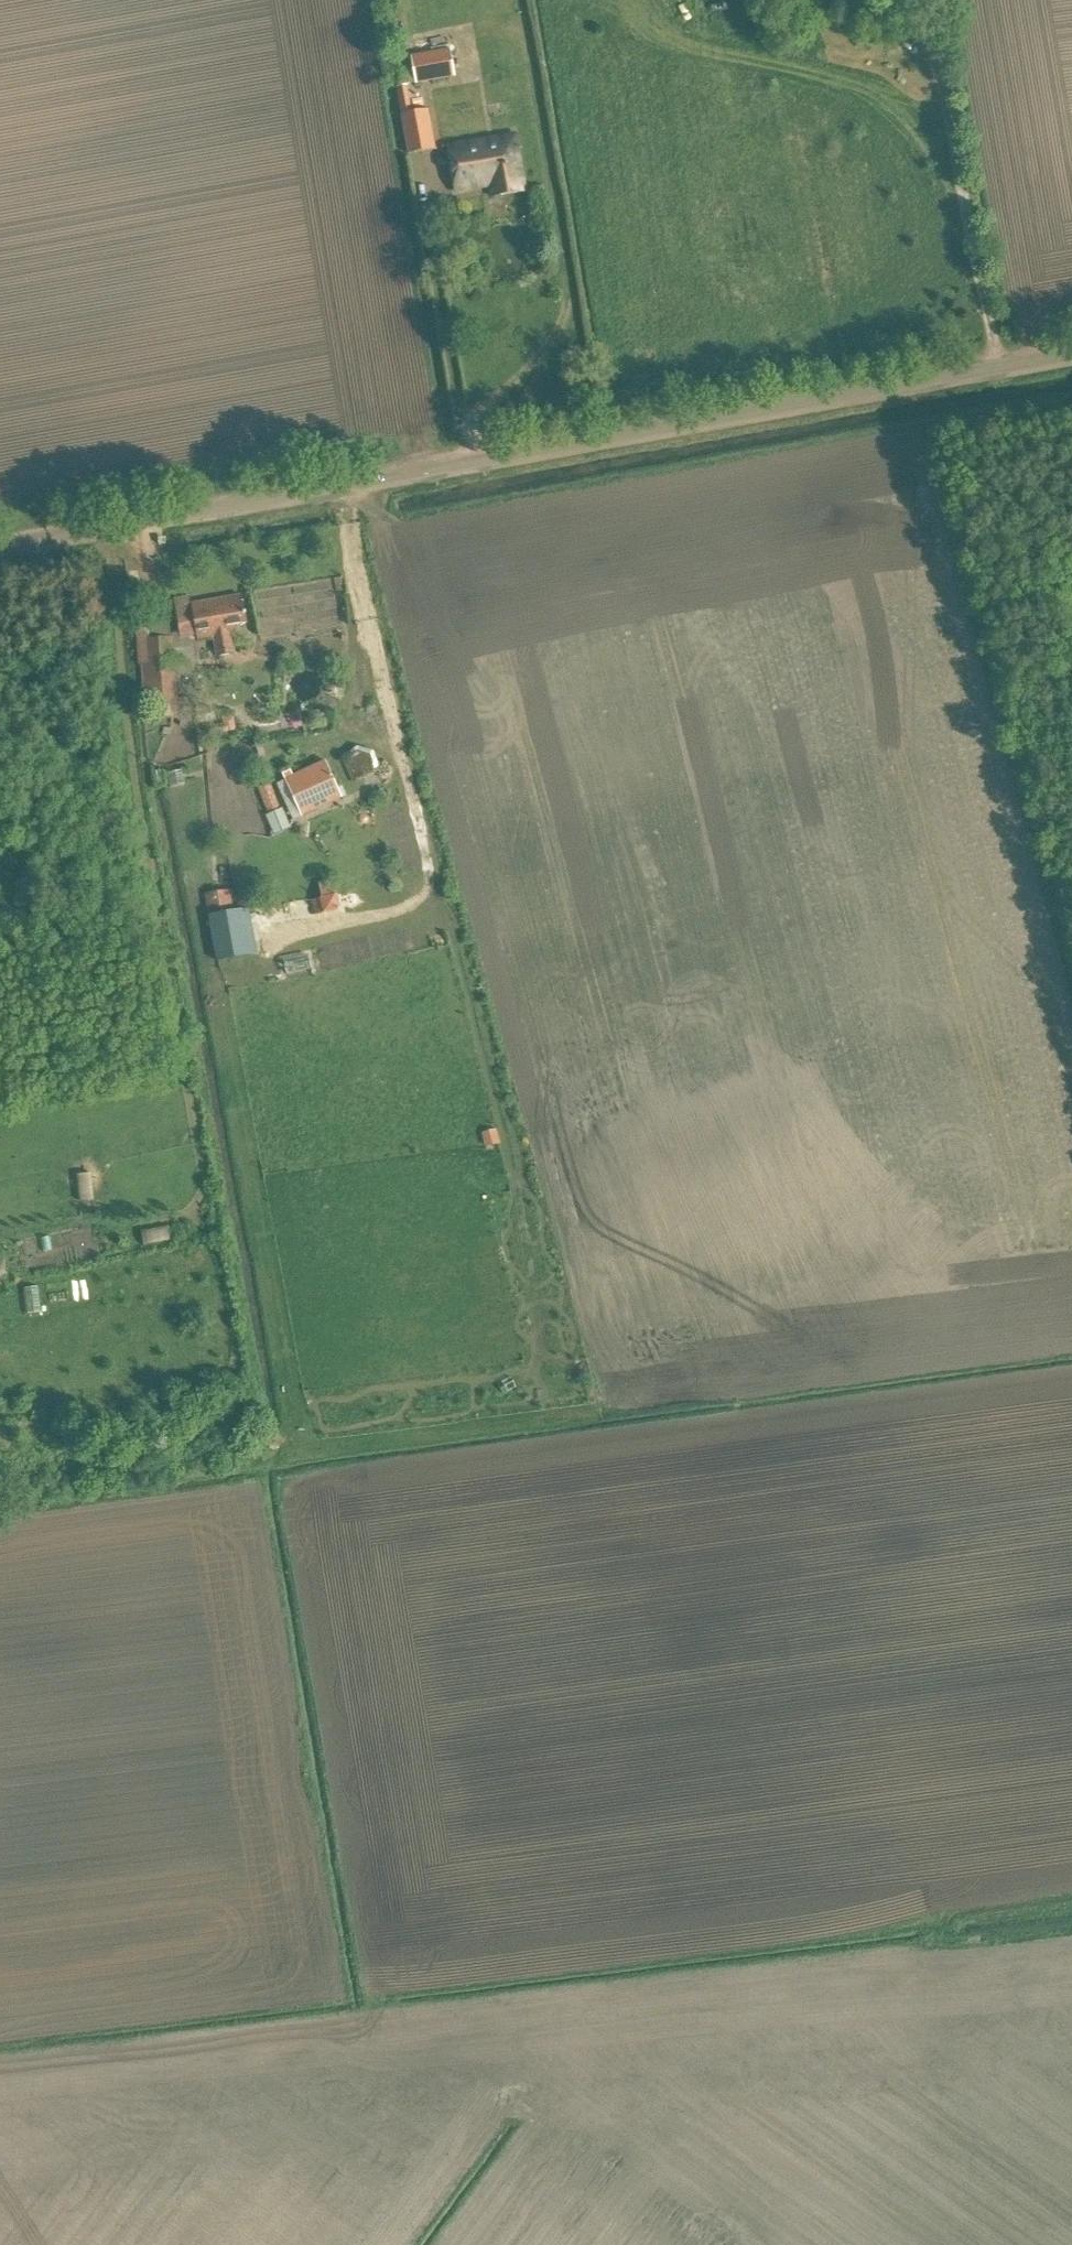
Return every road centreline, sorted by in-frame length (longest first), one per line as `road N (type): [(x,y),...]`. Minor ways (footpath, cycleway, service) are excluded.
road 1 (unclassified): [(0,548),(1071,355)]

